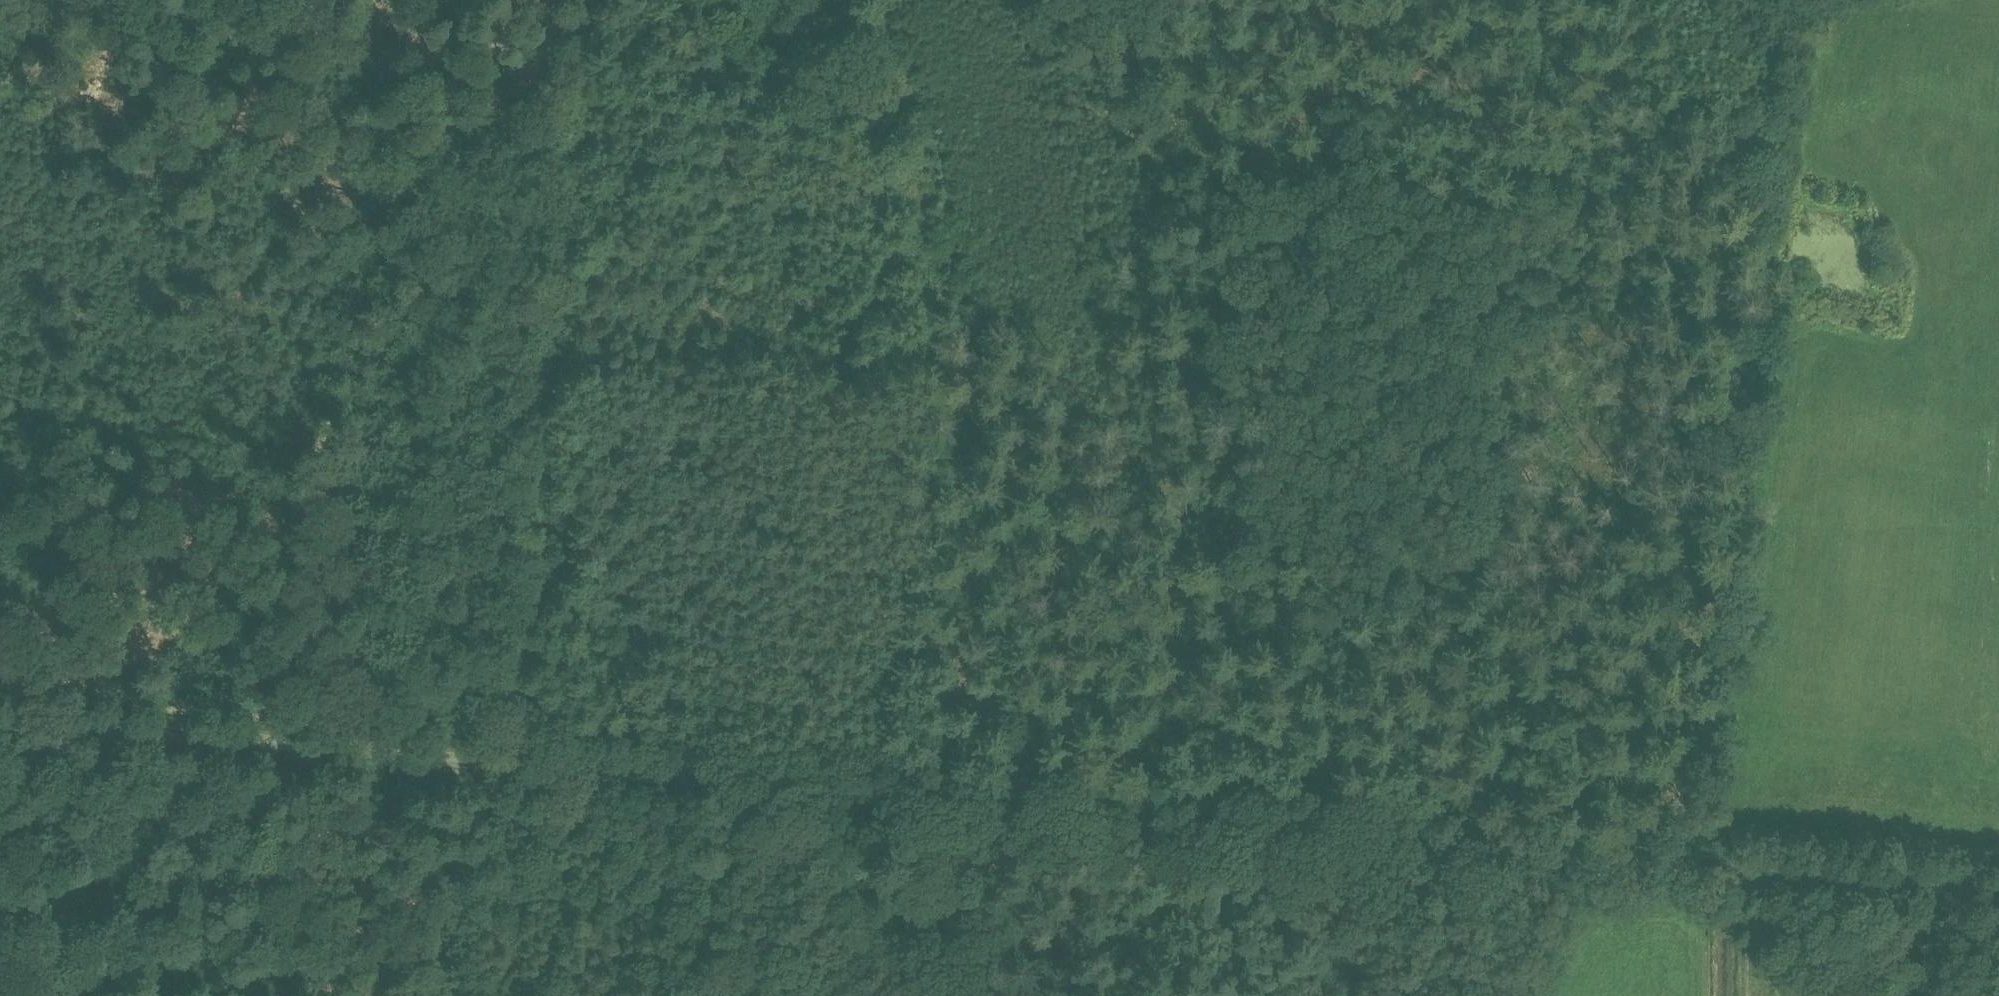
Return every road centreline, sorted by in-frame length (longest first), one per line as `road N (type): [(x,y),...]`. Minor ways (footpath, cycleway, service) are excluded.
road 1 (unclassified): [(0,722),(447,773),(1998,903)]

